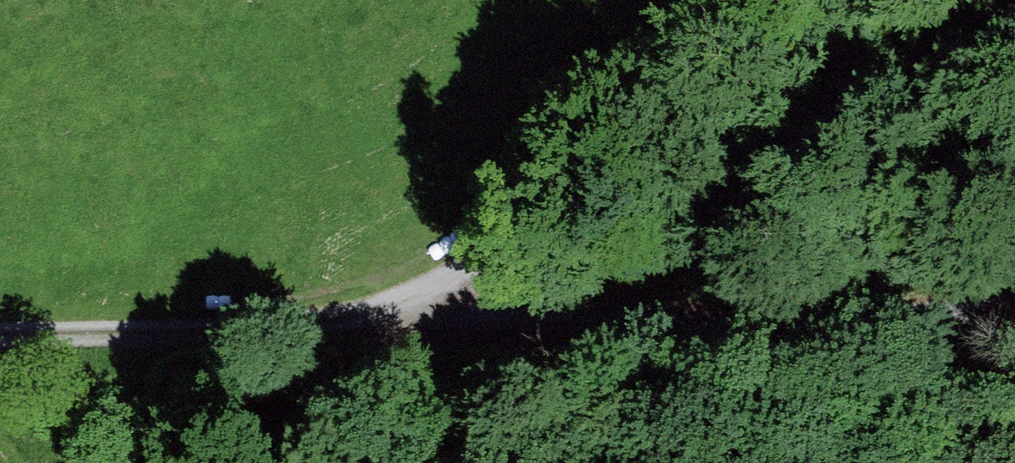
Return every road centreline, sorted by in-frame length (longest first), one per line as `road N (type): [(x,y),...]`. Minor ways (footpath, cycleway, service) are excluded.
road 1 (track): [(392,321),(808,343),(1014,313)]
road 2 (track): [(754,0),(548,197),(392,321)]
road 3 (track): [(0,326),(392,321)]

